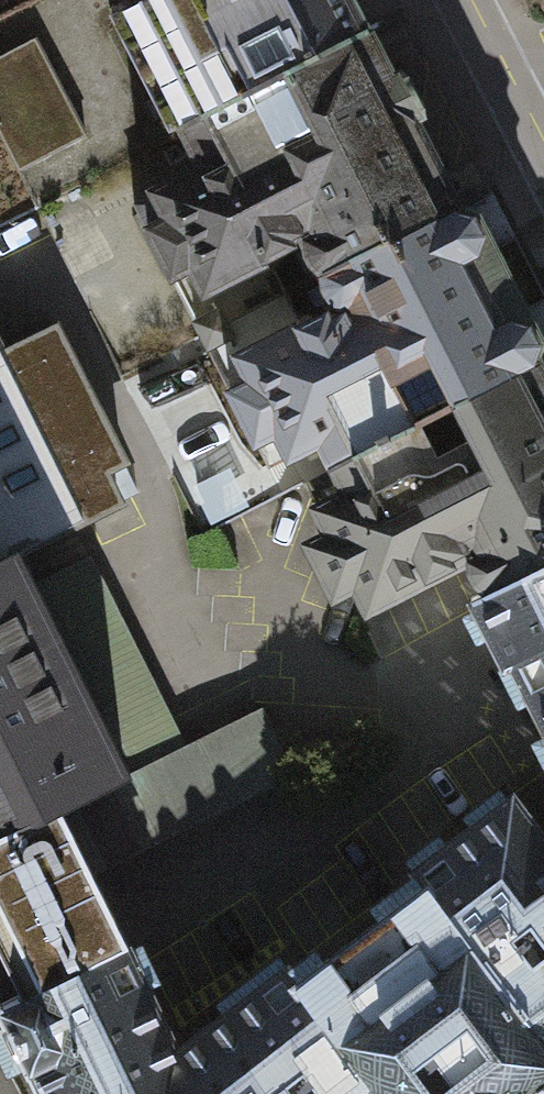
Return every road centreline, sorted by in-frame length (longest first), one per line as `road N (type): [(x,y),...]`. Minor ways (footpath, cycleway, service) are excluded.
road 1 (residential): [(461,0),(543,162)]

